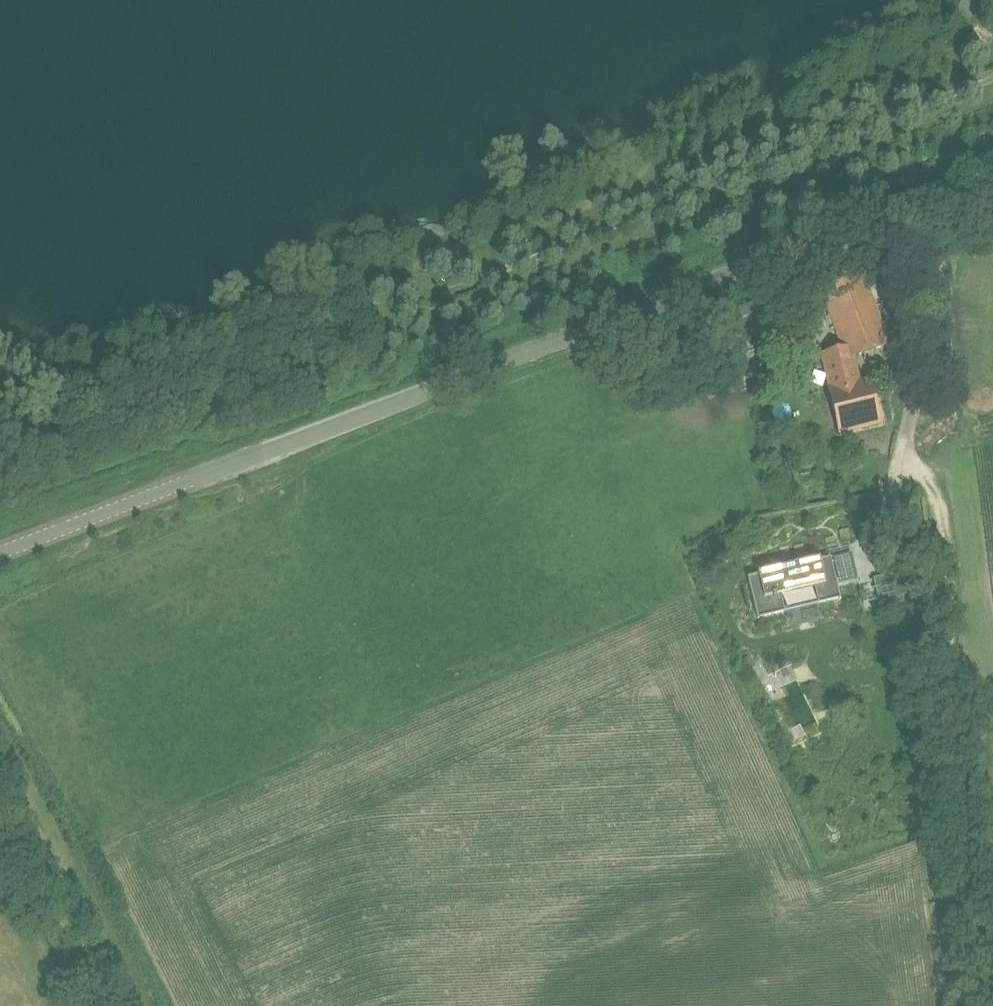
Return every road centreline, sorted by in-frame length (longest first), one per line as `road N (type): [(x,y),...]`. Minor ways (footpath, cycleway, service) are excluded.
road 1 (unclassified): [(0,553),(870,225),(992,203)]
road 2 (track): [(986,1005),(958,770),(912,563),(959,344),(925,211)]
road 3 (track): [(893,488),(914,394),(870,225)]

